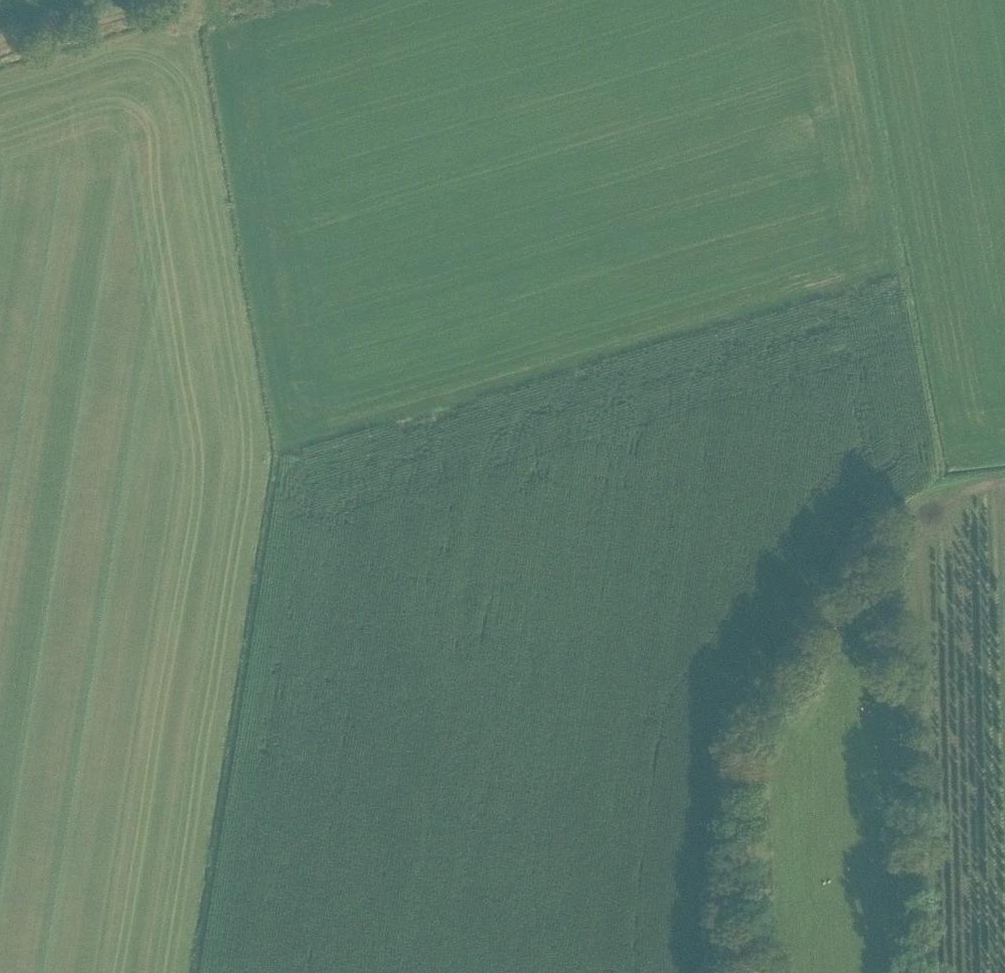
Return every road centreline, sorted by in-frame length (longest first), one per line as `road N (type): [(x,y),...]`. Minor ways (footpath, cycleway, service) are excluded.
road 1 (track): [(0,44),(147,0)]

